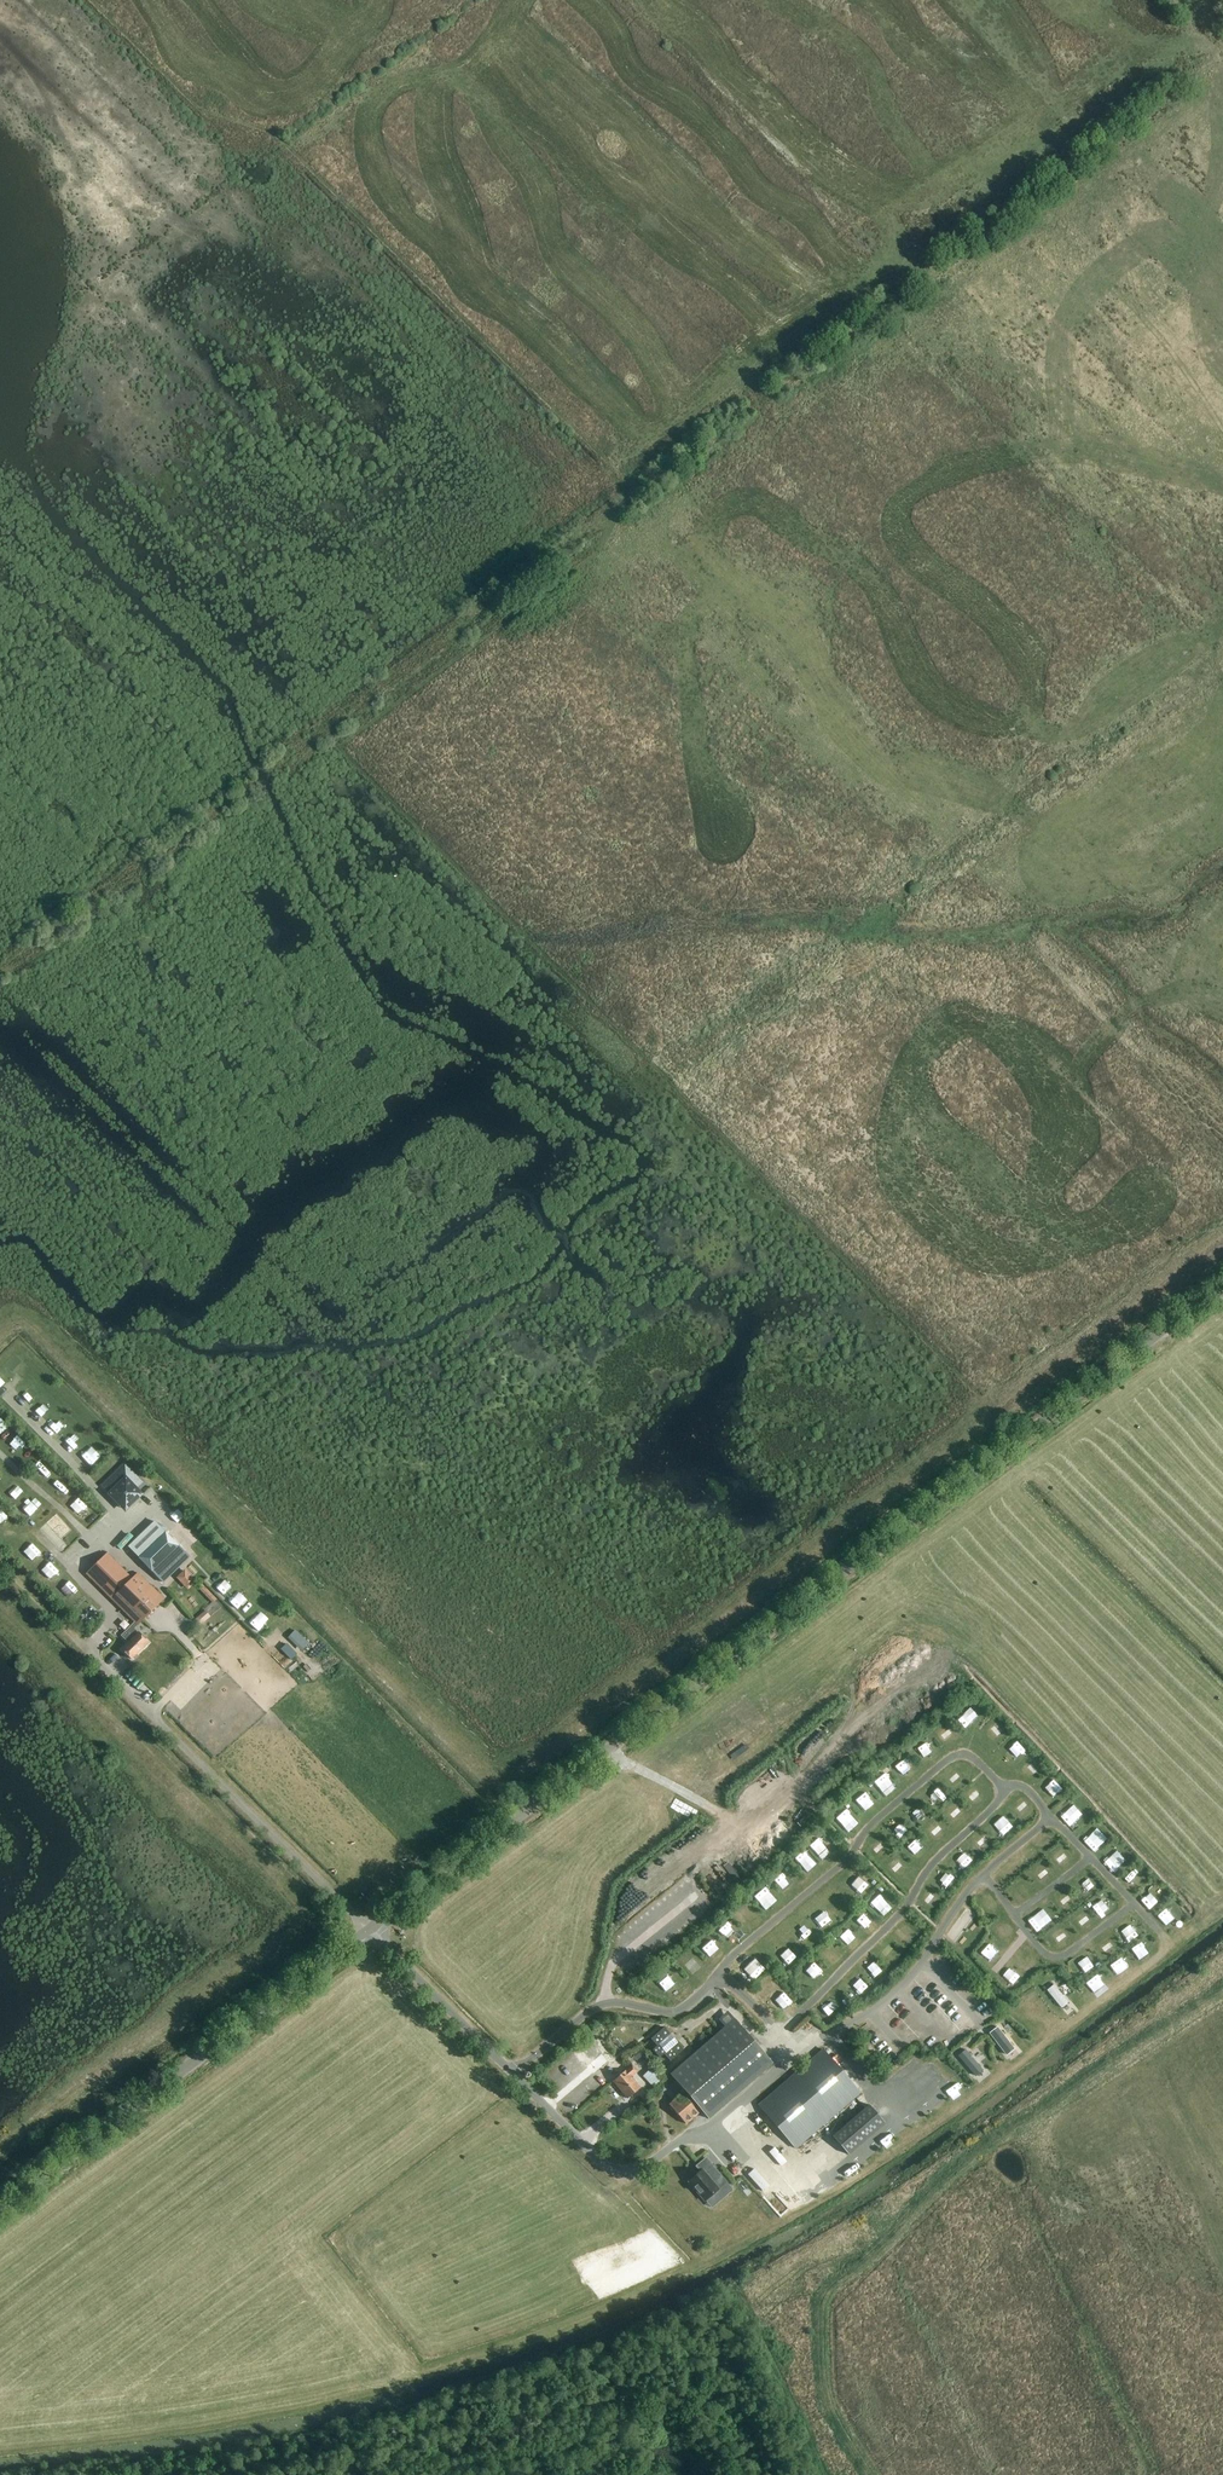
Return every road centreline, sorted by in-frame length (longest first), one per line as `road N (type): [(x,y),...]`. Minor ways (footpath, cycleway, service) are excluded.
road 1 (tertiary): [(0,2207),(1222,1285)]

